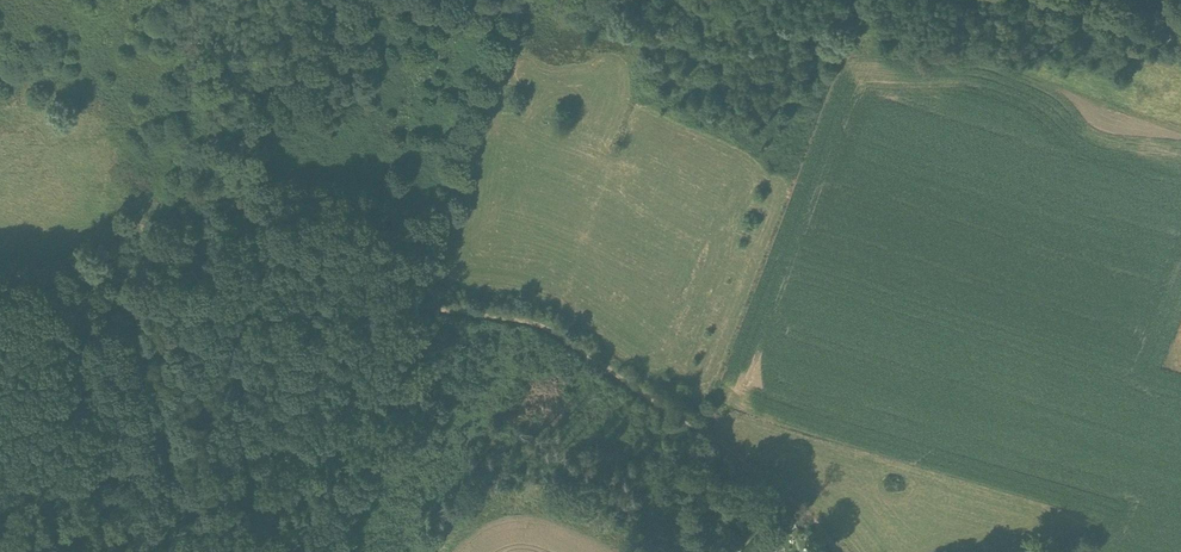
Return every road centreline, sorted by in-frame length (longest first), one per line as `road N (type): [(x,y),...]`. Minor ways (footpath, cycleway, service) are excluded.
road 1 (track): [(410,297),(532,323),(565,340),(773,486),(834,551)]
road 2 (track): [(0,272),(81,272),(187,298),(410,297)]
road 3 (track): [(525,0),(461,191),(410,297)]
road 4 (track): [(410,297),(419,378),(375,432),(338,498),(323,551)]
road 5 (unclassified): [(1180,44),(1040,0)]

